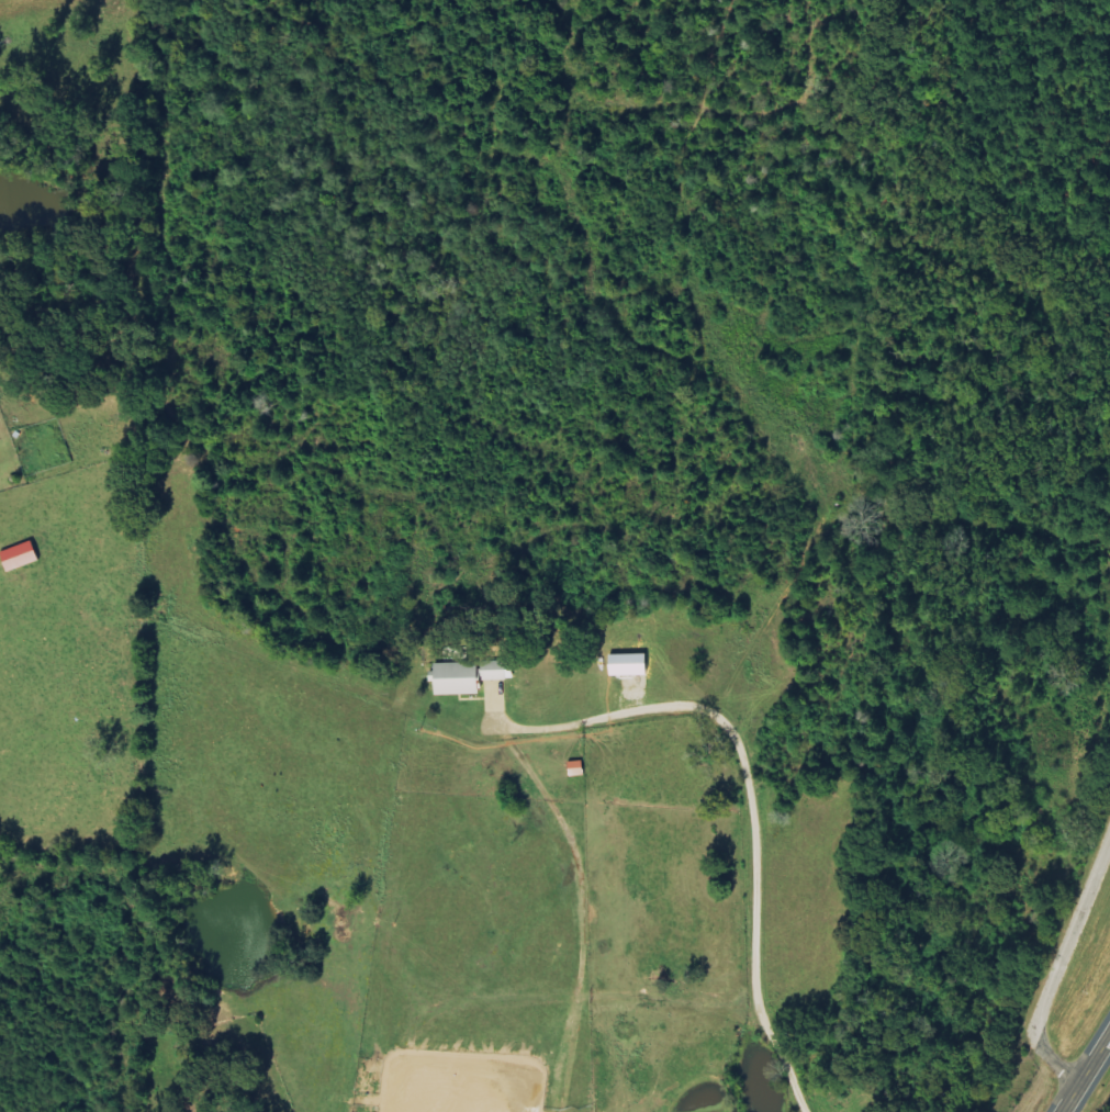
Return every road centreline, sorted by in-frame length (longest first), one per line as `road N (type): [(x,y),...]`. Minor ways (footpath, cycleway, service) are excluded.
road 1 (residential): [(1084,1081),(1040,1048),(1038,1023),(1109,835)]

